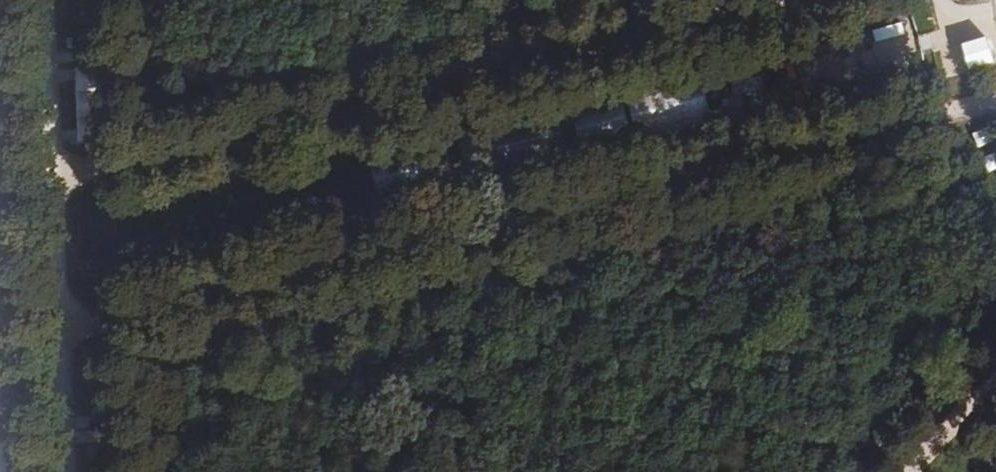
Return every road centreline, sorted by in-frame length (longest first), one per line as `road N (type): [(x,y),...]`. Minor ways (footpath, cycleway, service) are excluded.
road 1 (track): [(91,220),(995,30)]
road 2 (track): [(74,0),(101,471)]

